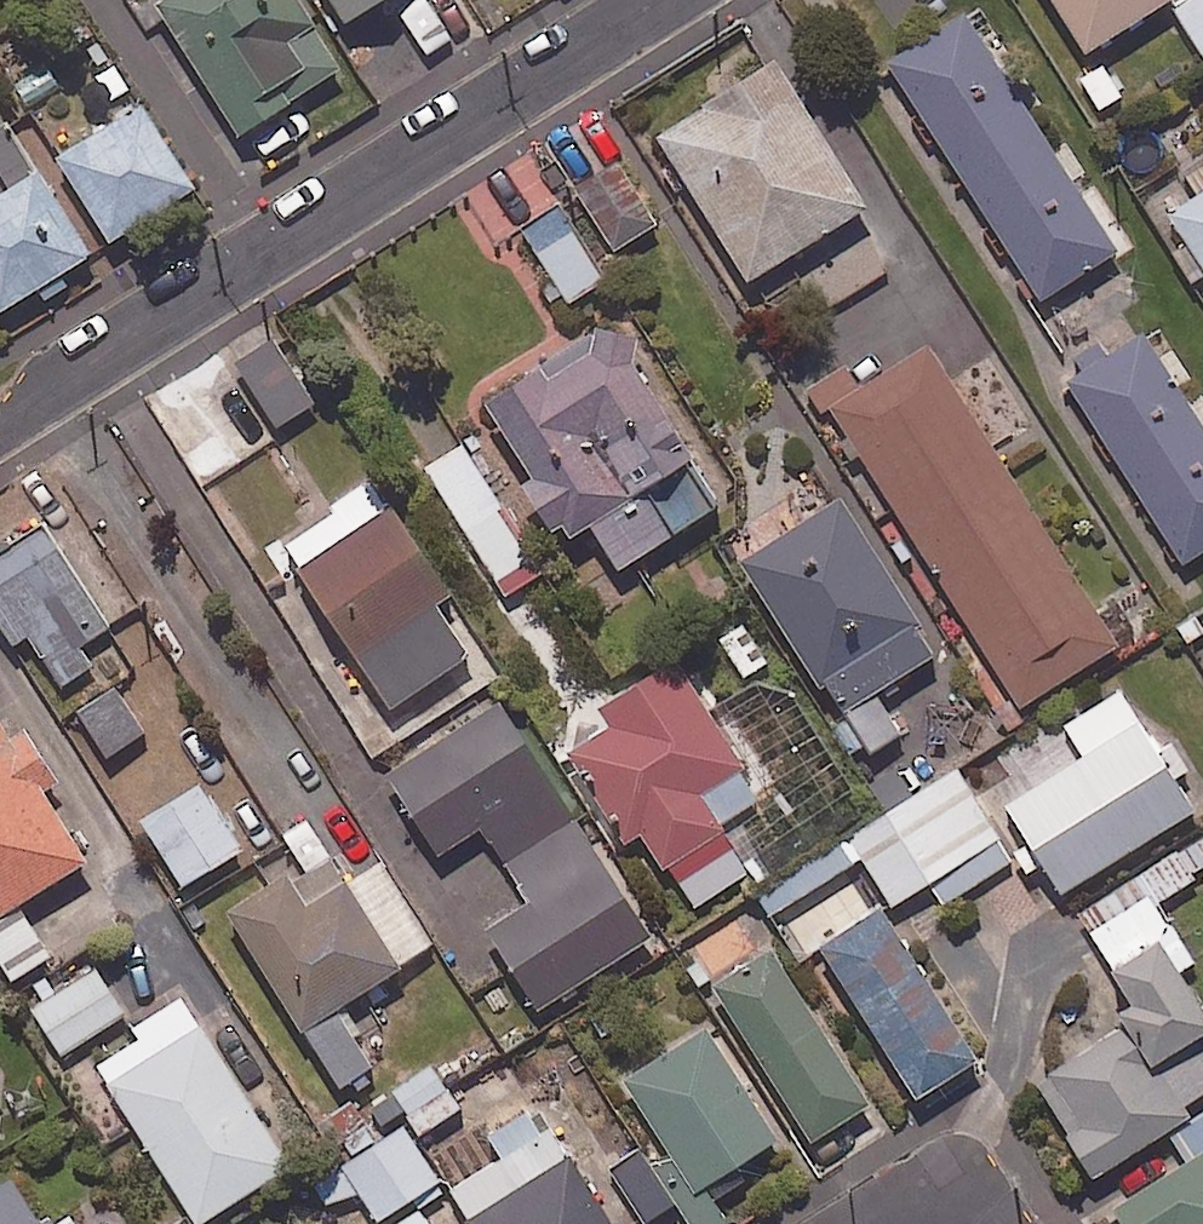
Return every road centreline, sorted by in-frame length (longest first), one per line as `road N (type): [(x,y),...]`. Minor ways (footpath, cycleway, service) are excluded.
road 1 (unclassified): [(0,428),(672,0)]

